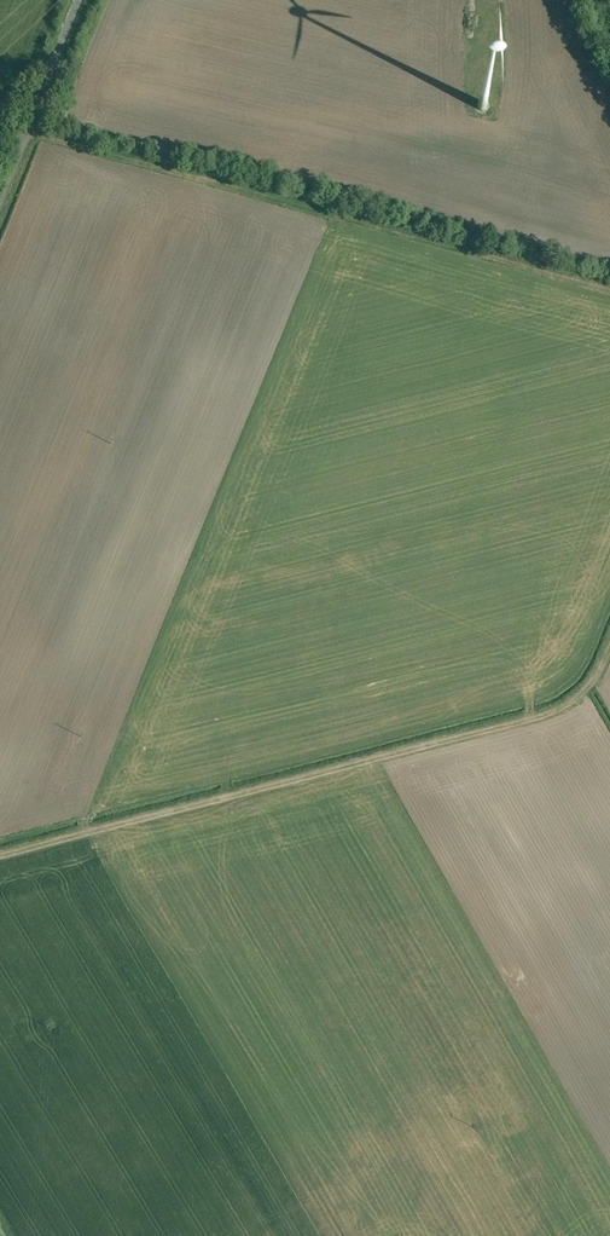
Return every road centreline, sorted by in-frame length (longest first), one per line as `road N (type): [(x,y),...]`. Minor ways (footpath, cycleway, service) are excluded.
road 1 (unclassified): [(80,0),(0,199)]

